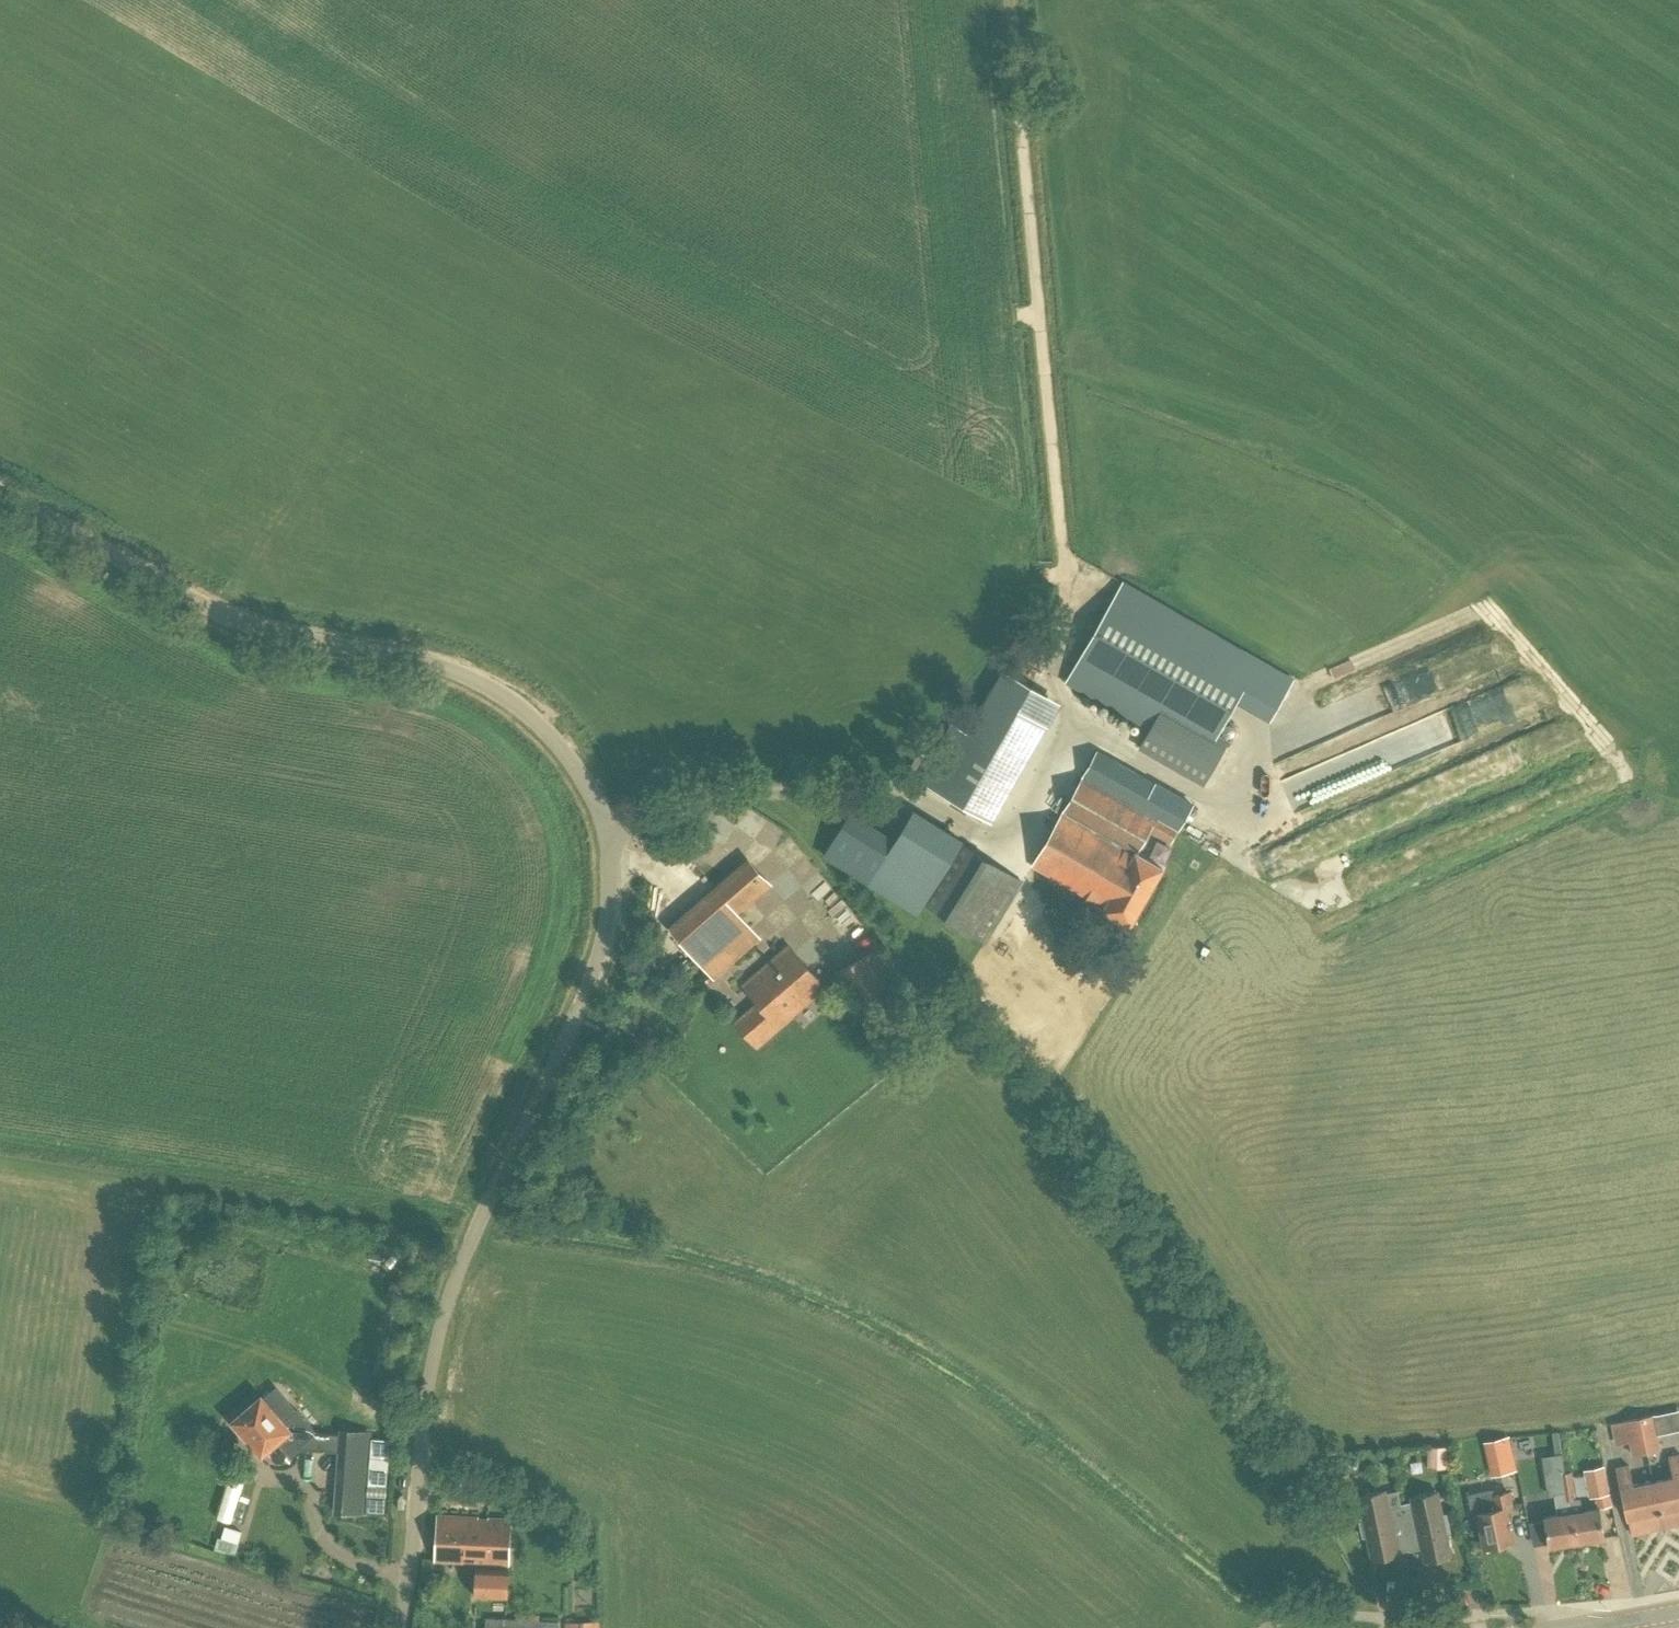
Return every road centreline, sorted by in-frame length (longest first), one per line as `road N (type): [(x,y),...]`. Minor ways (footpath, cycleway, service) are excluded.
road 1 (unclassified): [(398,1627),(443,1324),(602,951),(611,887),(603,817),(544,728),(484,685),(430,661),(229,619),(0,493)]

